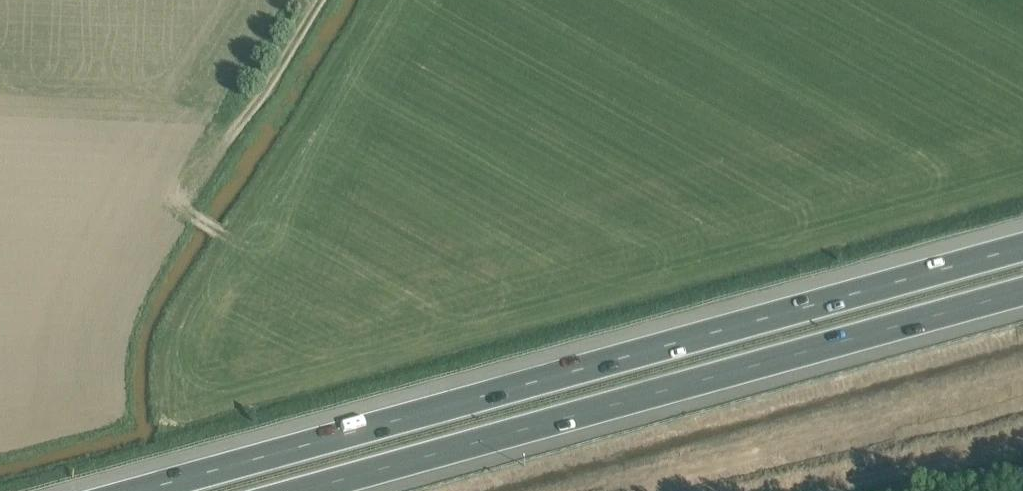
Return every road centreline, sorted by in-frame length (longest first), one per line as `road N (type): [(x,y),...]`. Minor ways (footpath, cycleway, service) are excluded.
road 1 (motorway): [(1022,247),(132,490)]
road 2 (motorway): [(625,403),(1022,291)]
road 3 (motorway): [(625,403),(884,375),(1022,345)]
road 4 (motorway): [(303,490),(625,403)]
road 5 (track): [(224,235),(183,208),(314,0)]

